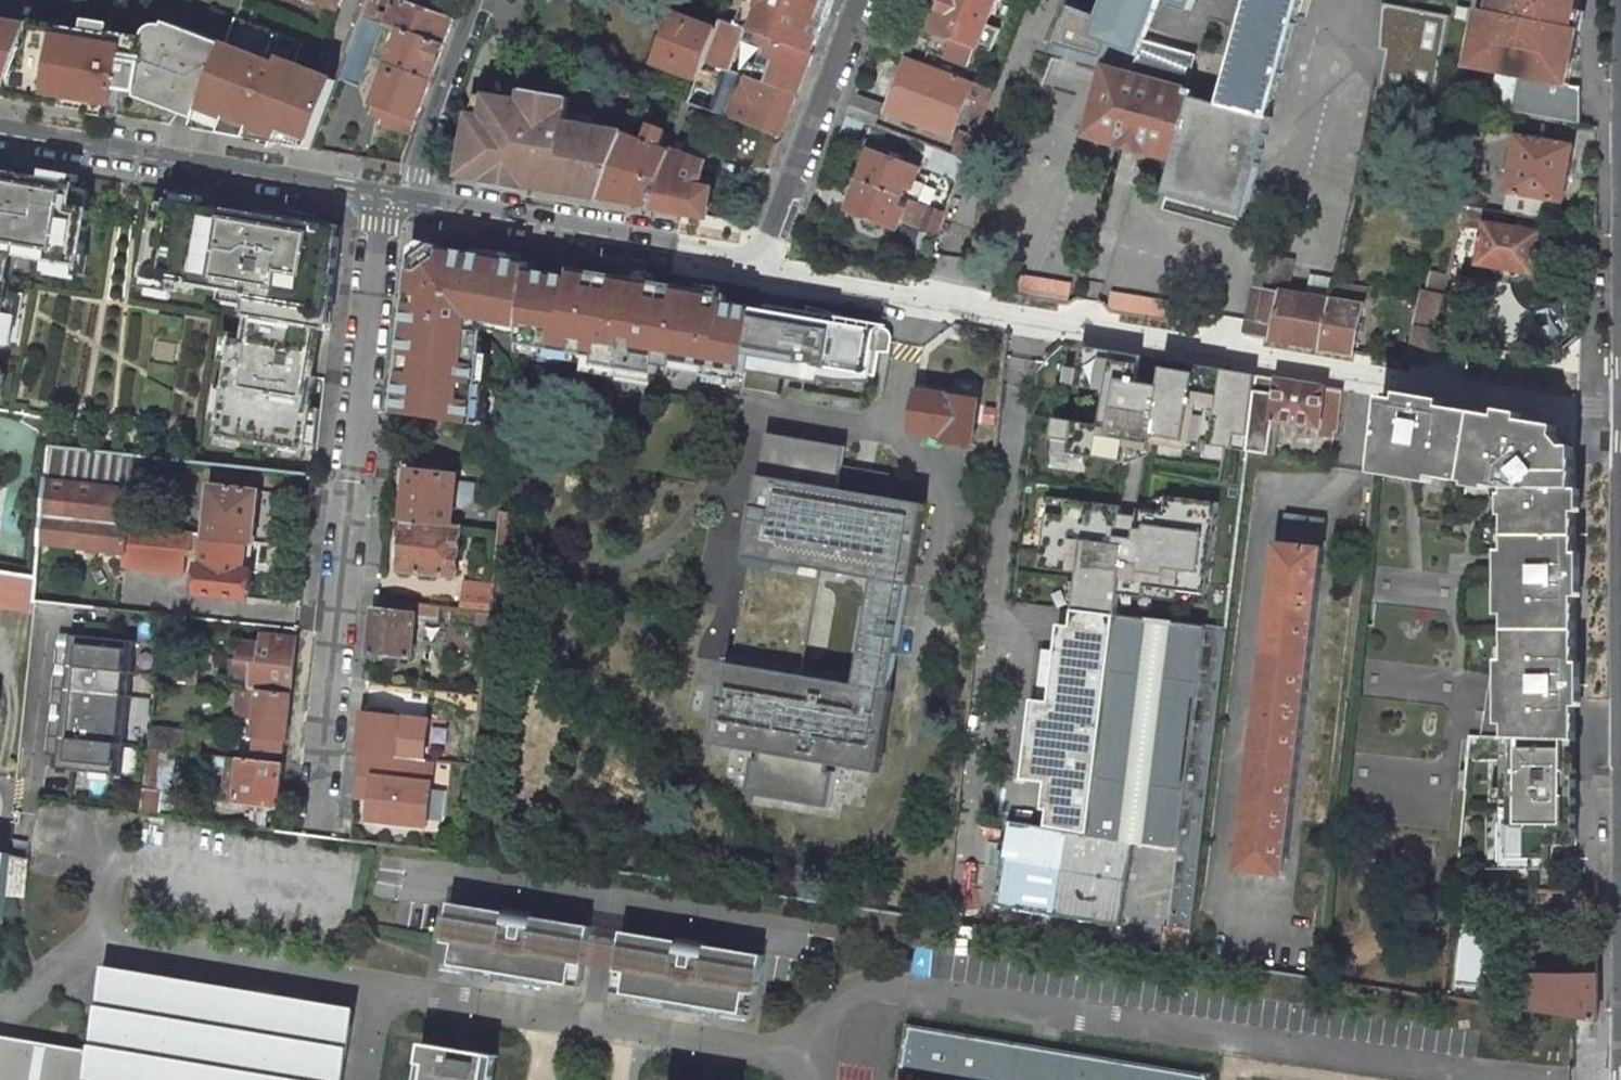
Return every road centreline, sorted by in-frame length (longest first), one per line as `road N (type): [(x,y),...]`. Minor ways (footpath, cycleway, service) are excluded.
road 1 (residential): [(758,275),(1430,390),(1620,410)]
road 2 (residential): [(322,824),(387,193)]
road 3 (residential): [(387,193),(0,128)]
road 4 (residential): [(758,275),(697,246),(403,197)]
road 5 (residential): [(863,0),(758,275)]
road 6 (residential): [(403,197),(476,0)]

